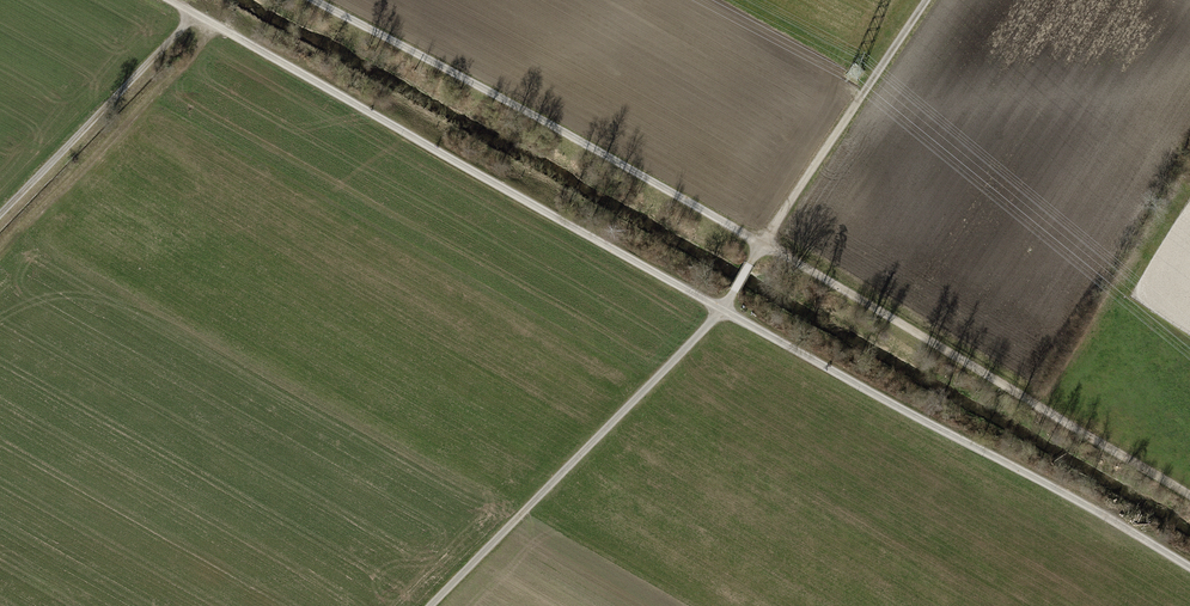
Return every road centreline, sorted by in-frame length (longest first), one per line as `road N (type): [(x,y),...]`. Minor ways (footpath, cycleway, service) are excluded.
road 1 (track): [(172,0),(1189,567)]
road 2 (track): [(1189,495),(764,243),(314,0)]
road 3 (track): [(928,0),(722,310),(435,605)]
road 4 (track): [(0,215),(195,13)]

